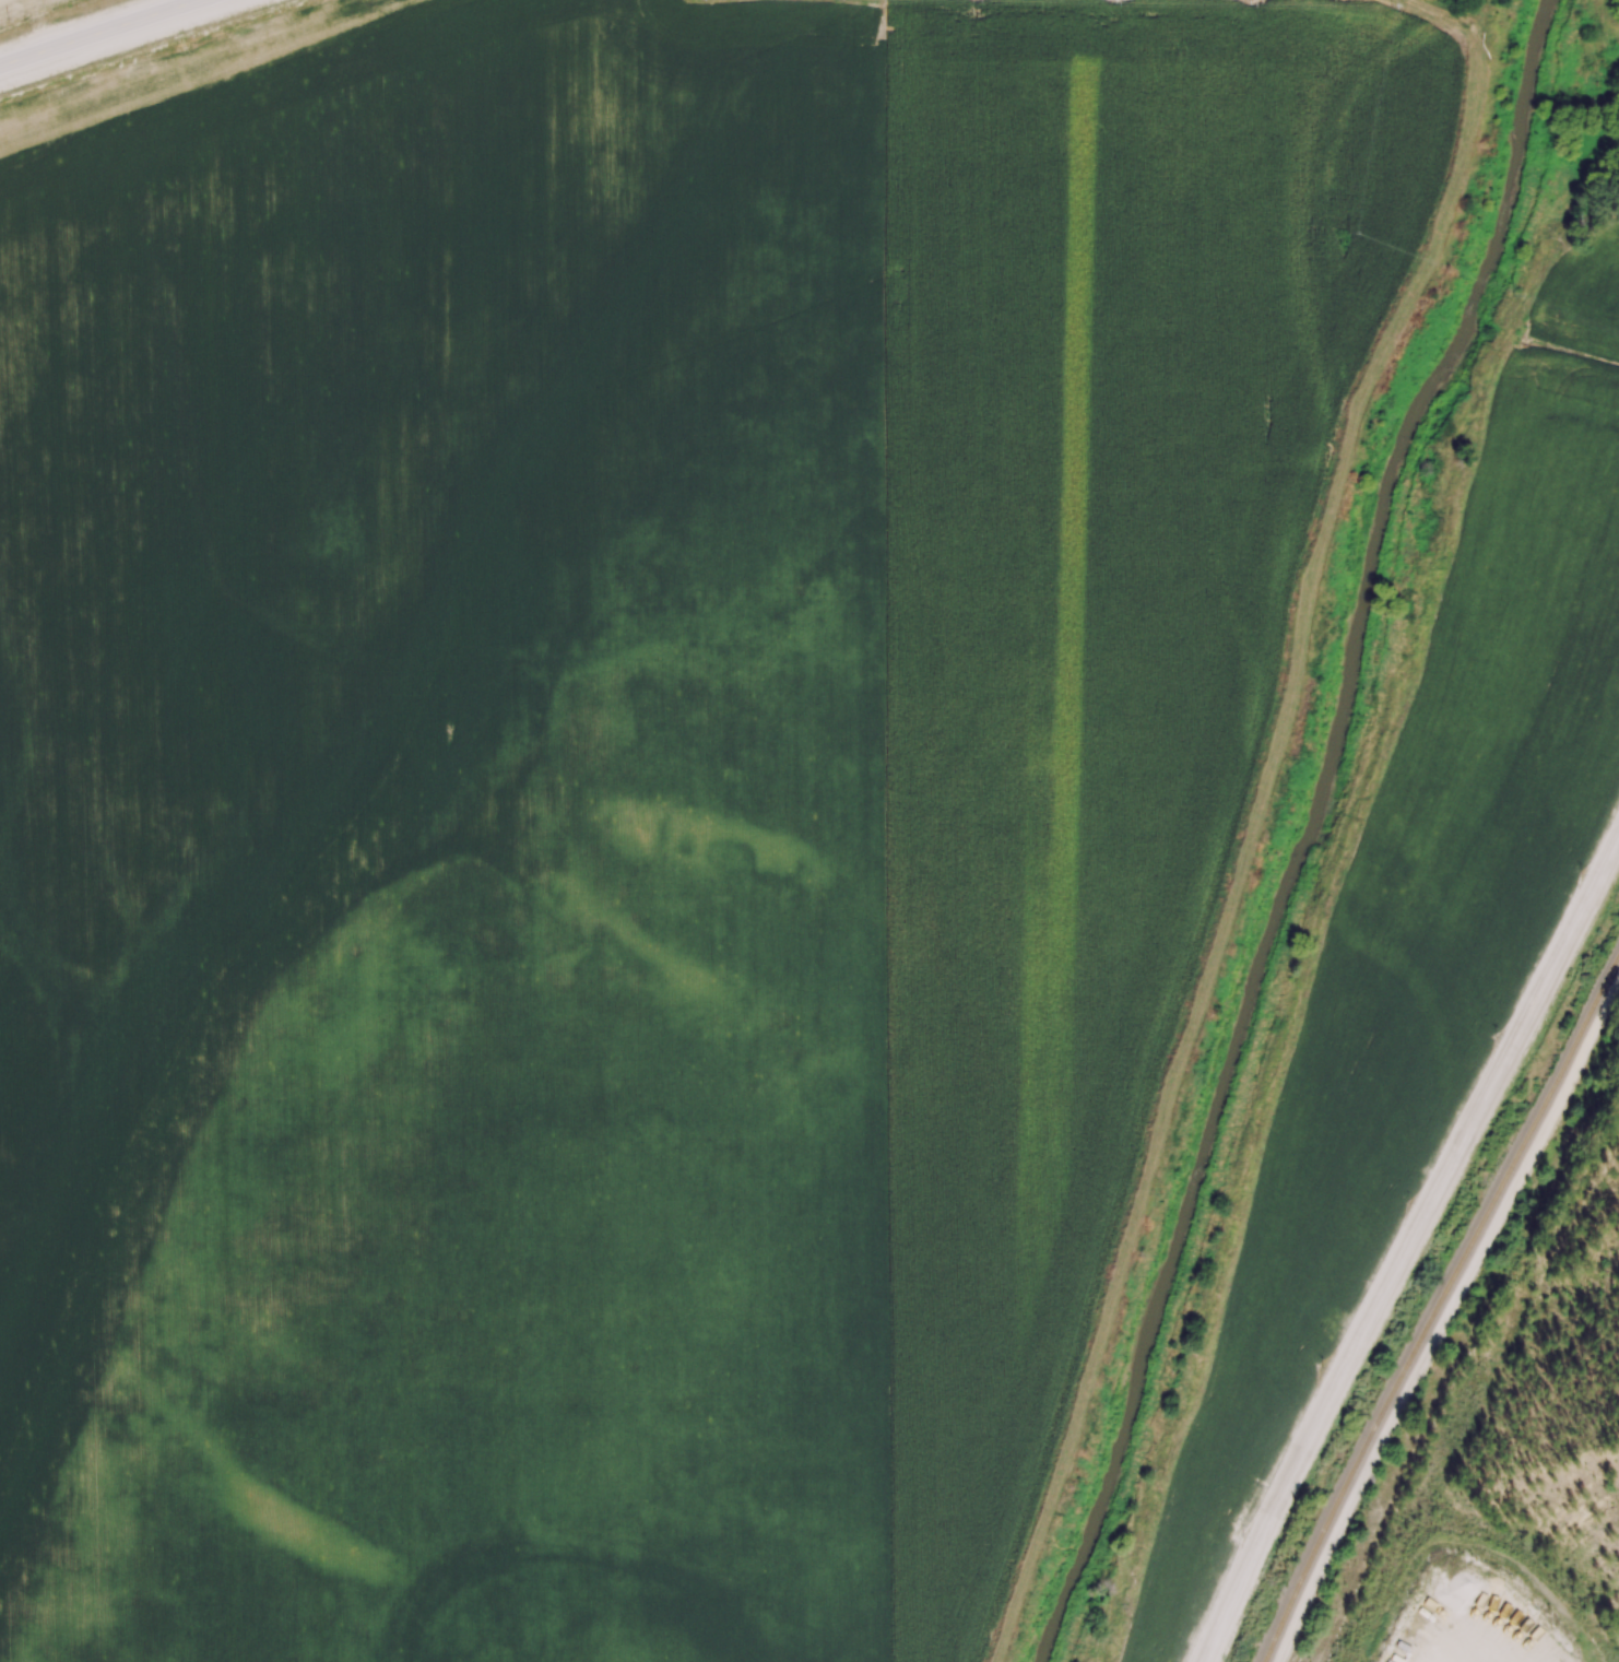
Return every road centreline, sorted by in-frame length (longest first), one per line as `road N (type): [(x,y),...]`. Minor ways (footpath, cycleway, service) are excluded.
road 1 (tertiary): [(1206,1661),(1618,834)]
road 2 (secondary): [(219,0),(0,72)]

